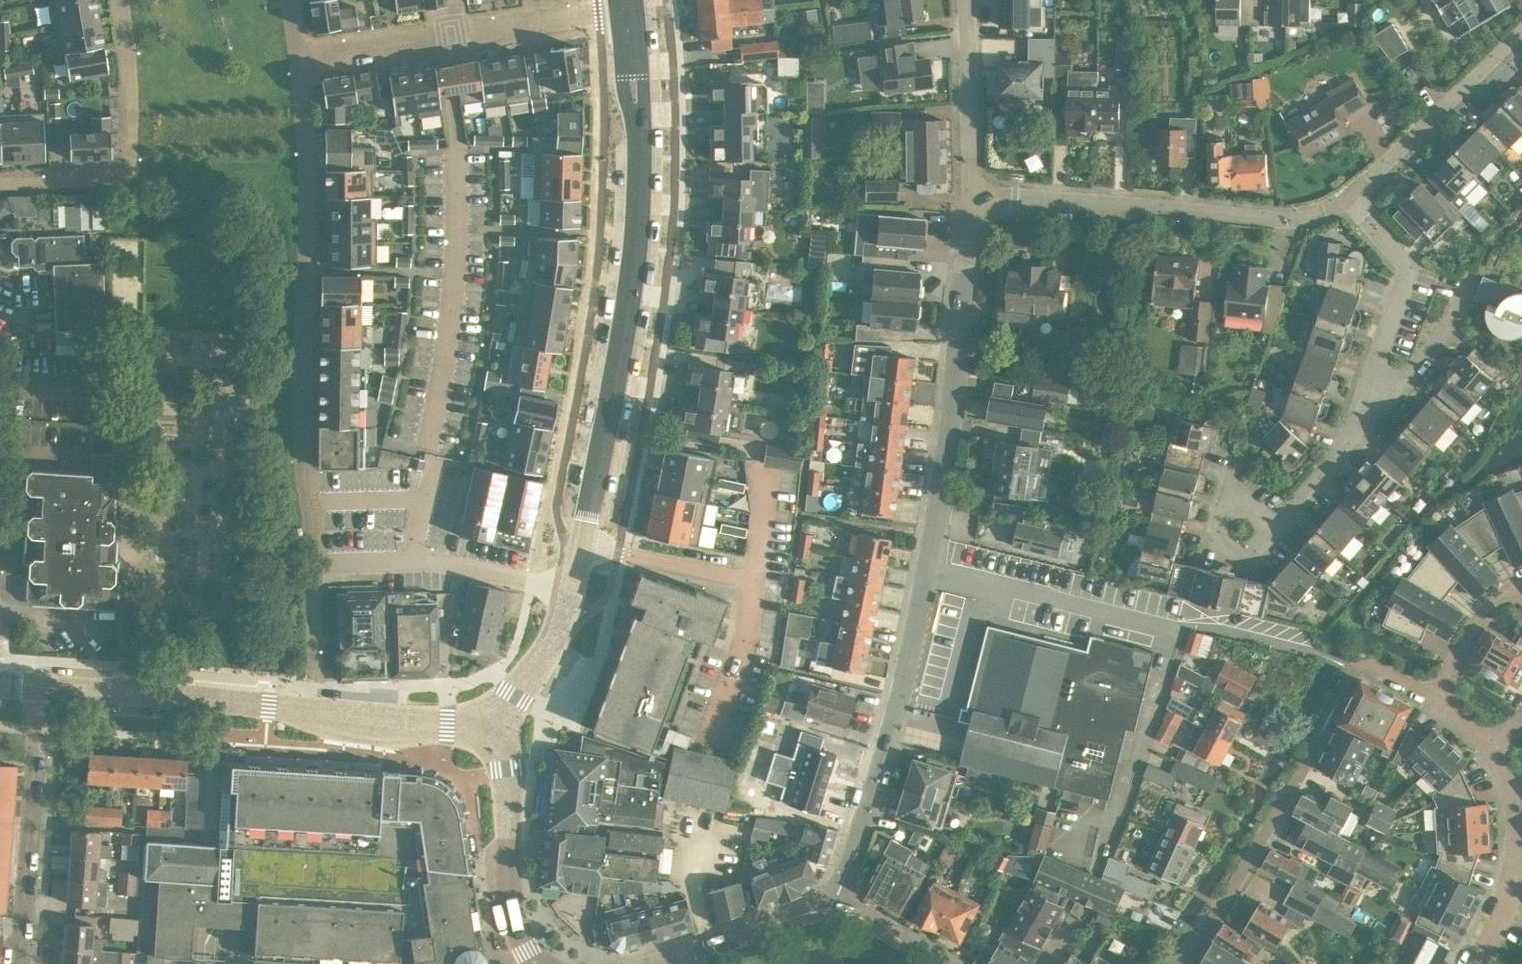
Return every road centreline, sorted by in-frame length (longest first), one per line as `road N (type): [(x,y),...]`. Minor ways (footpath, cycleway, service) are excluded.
road 1 (residential): [(833,910),(912,645),(953,400),(971,195)]
road 2 (secondary): [(571,592),(632,273),(639,113),(630,6)]
road 3 (residential): [(1437,697),(1375,664),(1353,669),(1188,963)]
road 4 (residential): [(971,195),(1290,219),(1349,197)]
road 5 (residential): [(39,689),(20,963)]
road 6 (residential): [(215,703),(201,963)]
road 7 (residential): [(571,592),(431,557),(329,563)]
road 8 (residential): [(1349,197),(1521,29)]
road 9 (residential): [(1381,400),(1369,383),(1410,267),(1349,197)]
road 10 (residential): [(971,195),(965,0)]
road 11 (residential): [(442,37),(630,6)]
road 12 (secondary): [(658,963),(833,910)]
road 13 (tertiary): [(215,703),(39,689)]
road 14 (residential): [(1273,527),(1381,400)]
road 15 (residential): [(1381,400),(1448,327),(1470,274)]
road 16 (secondary): [(536,963),(514,921),(510,818)]
road 17 (tertiary): [(364,717),(215,703)]
road 18 (residential): [(1521,584),(1480,616),(1437,697)]
road 19 (tertiary): [(364,717),(393,729),(488,737)]
road 20 (tertiary): [(489,712),(364,717)]
road 21 (residential): [(1517,868),(1510,799),(1491,748)]
road 22 (secondary): [(833,910),(943,963)]

